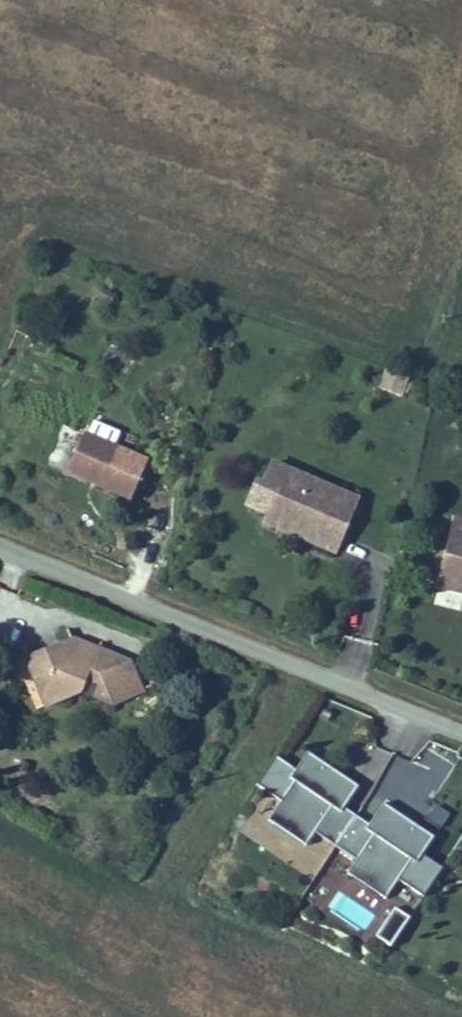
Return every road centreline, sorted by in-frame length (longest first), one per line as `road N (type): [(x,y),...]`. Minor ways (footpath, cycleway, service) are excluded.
road 1 (unclassified): [(0,545),(461,730)]

